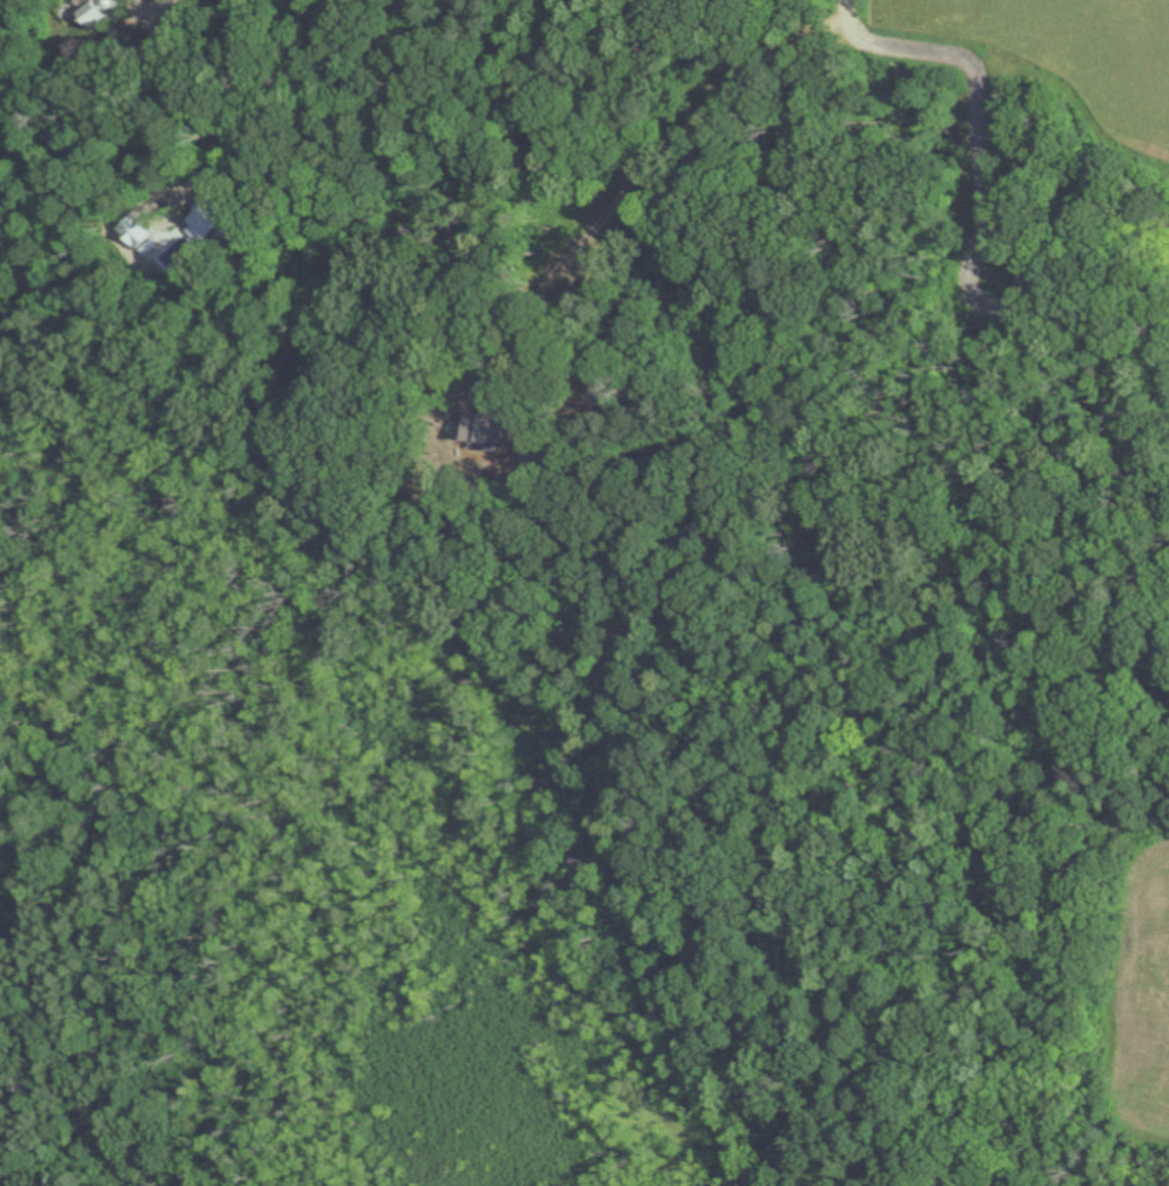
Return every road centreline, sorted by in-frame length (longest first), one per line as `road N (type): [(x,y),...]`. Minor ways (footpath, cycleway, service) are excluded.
road 1 (residential): [(985,280),(976,77),(943,52),(844,25),(842,0)]

